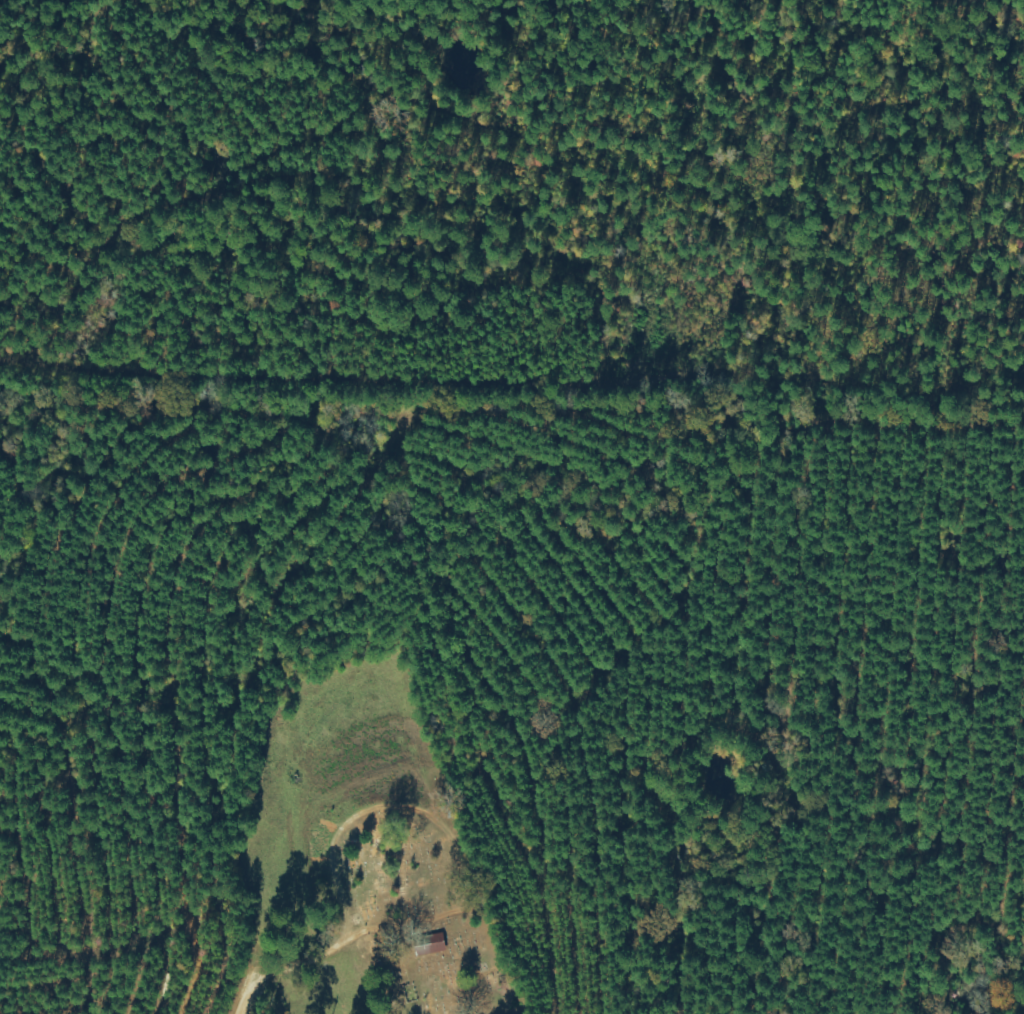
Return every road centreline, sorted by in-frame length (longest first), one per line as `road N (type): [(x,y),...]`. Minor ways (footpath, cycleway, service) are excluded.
road 1 (residential): [(237,1013),(247,988),(370,940)]

